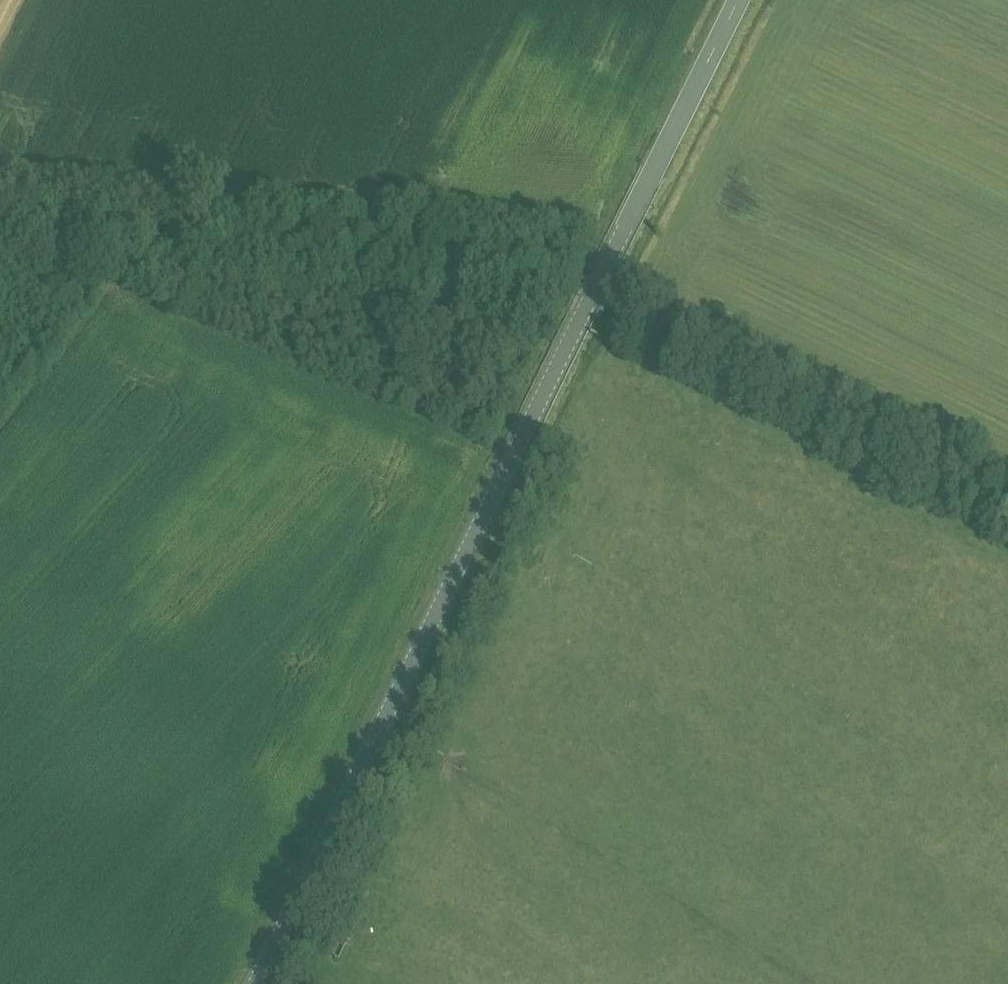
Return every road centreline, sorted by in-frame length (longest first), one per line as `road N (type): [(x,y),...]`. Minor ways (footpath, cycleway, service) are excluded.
road 1 (secondary): [(253,983),(739,0)]

